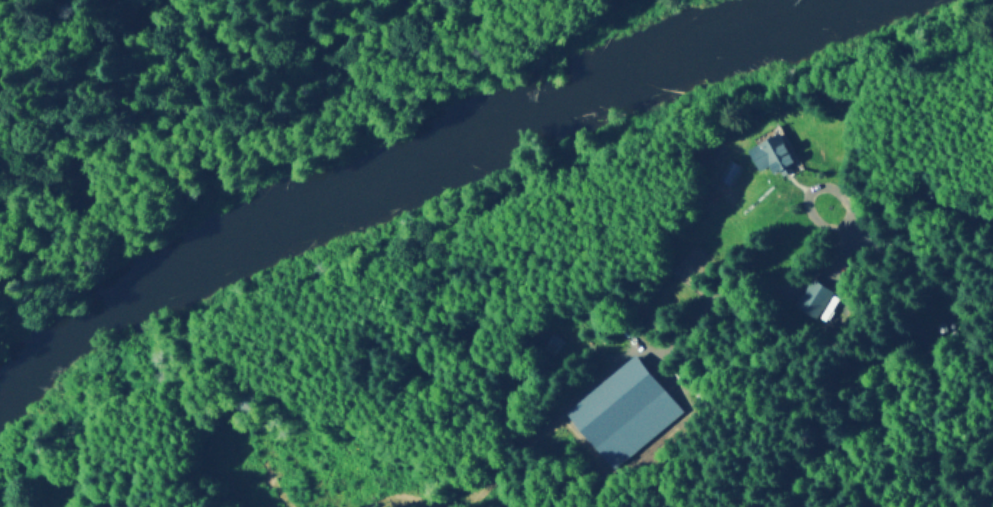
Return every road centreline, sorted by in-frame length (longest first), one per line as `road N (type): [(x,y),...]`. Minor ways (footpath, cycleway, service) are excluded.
road 1 (track): [(0,90),(83,0)]

